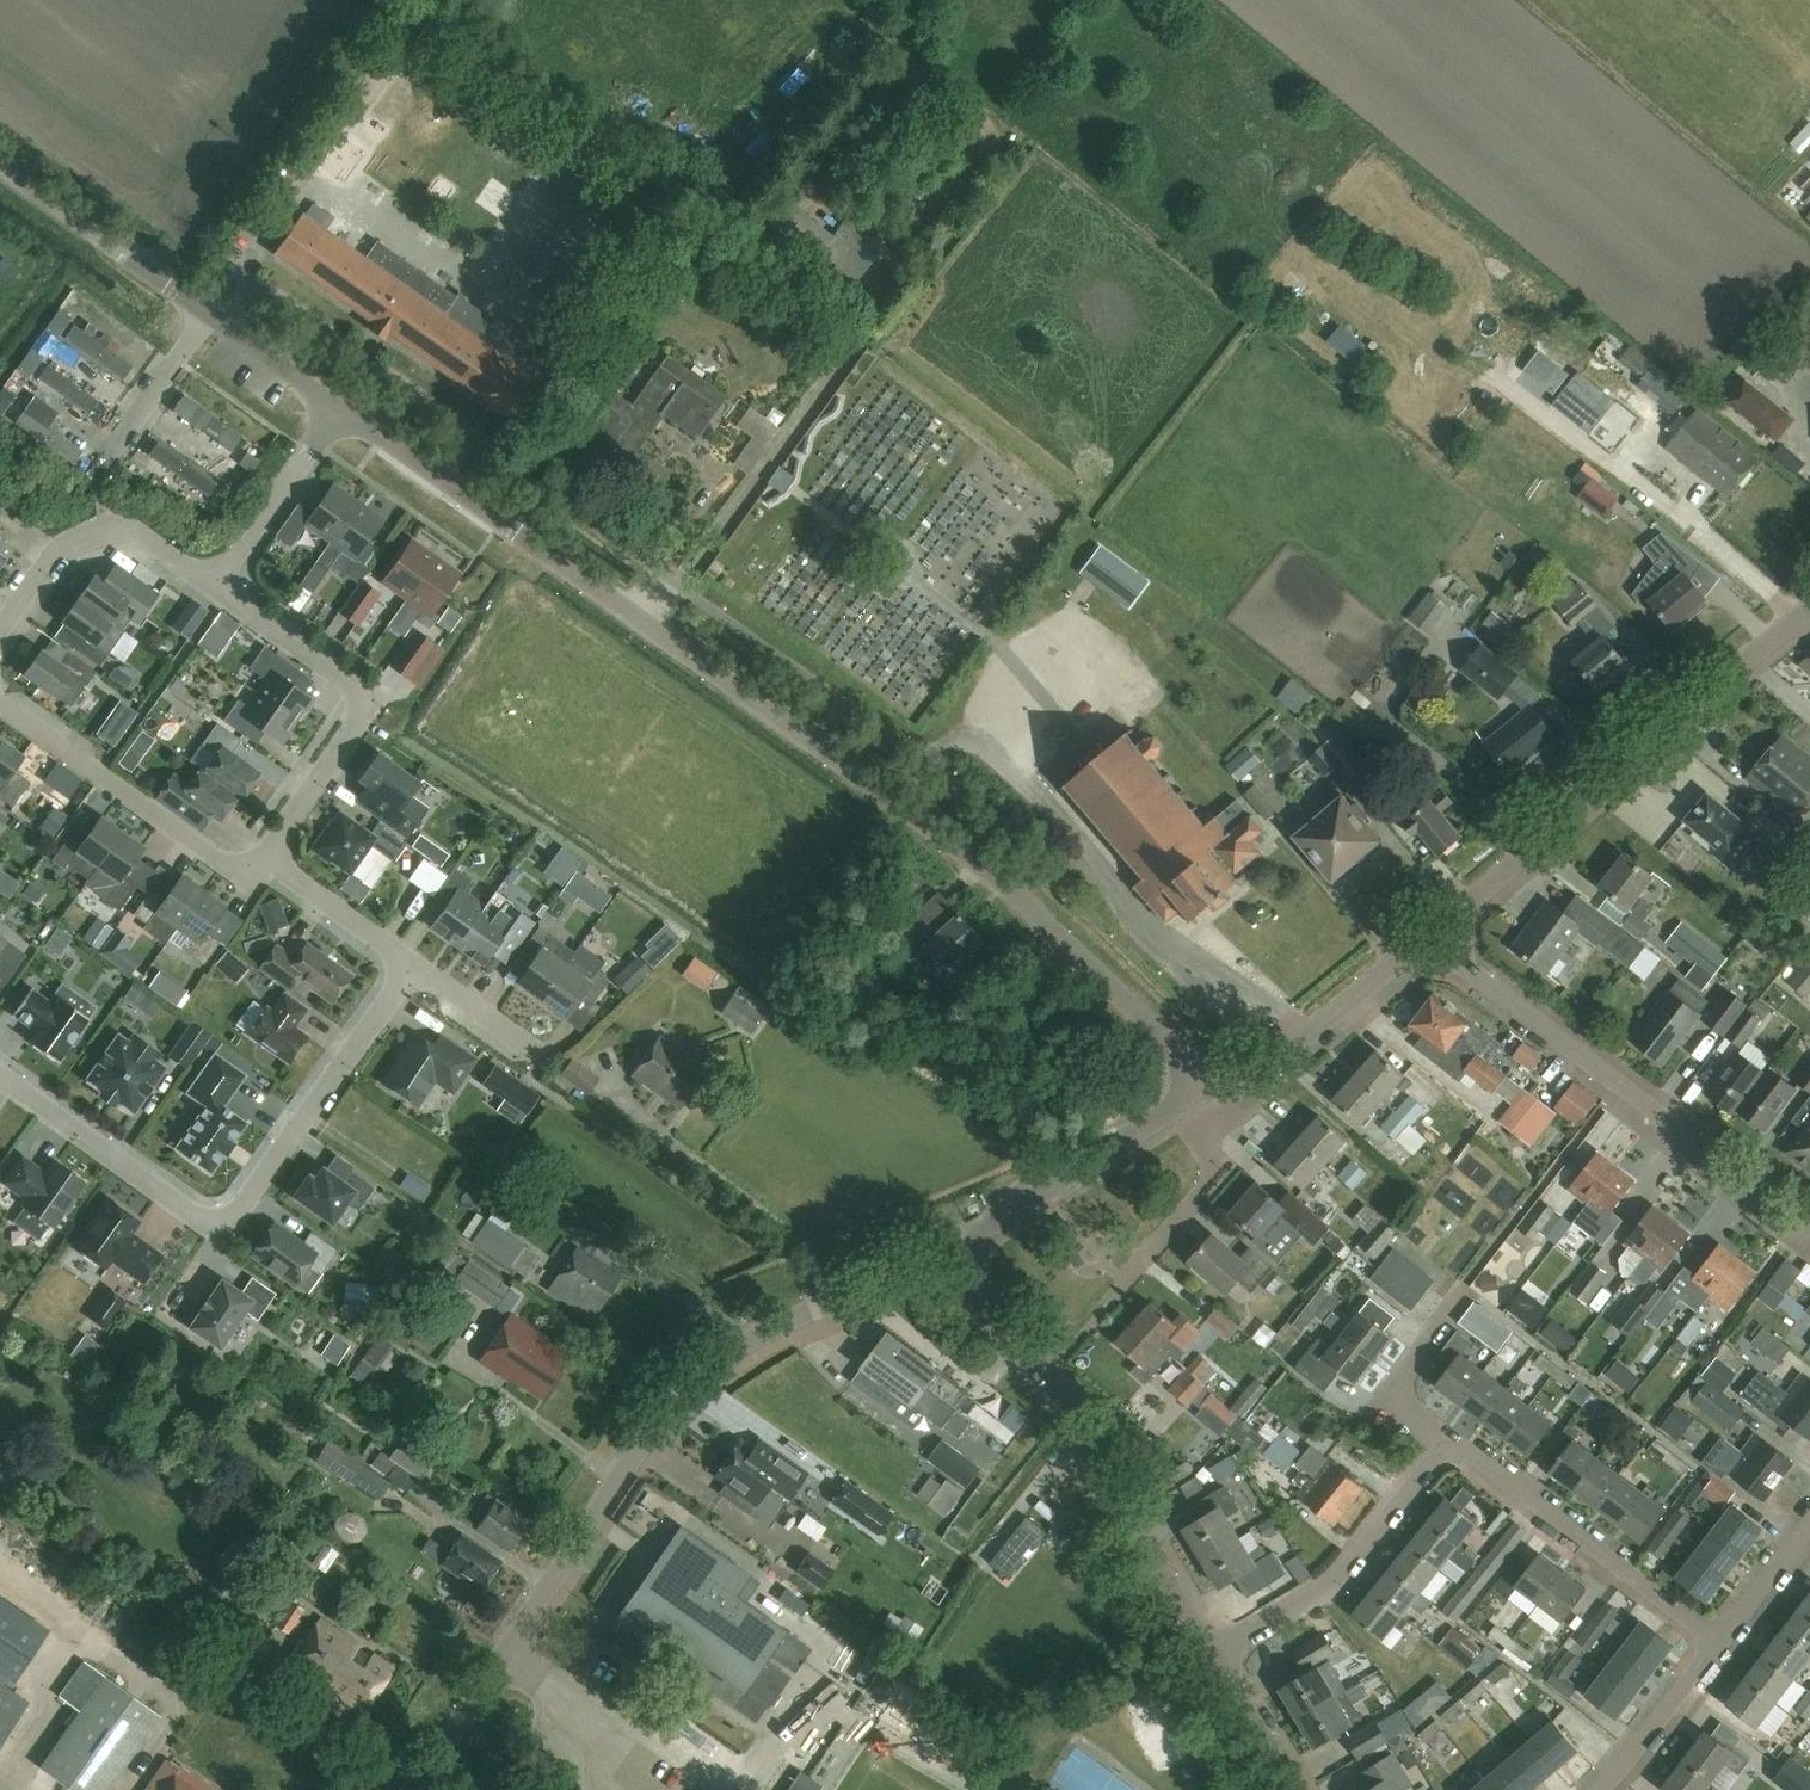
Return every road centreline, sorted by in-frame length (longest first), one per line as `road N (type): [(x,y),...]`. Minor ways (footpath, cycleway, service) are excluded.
road 1 (unclassified): [(1221,1105),(1141,1015),(983,865),(342,410)]
road 2 (tertiary): [(416,1789),(665,1410),(737,1346),(942,1262)]
road 3 (residential): [(411,962),(226,1224),(206,1222),(0,1078)]
road 4 (tertiary): [(1434,938),(1809,611)]
road 5 (residential): [(1809,1219),(1434,938)]
road 6 (unclassified): [(342,410),(0,169)]
road 7 (residential): [(269,855),(356,729),(366,702),(347,680),(211,584)]
road 8 (residential): [(1722,1645),(1447,1446)]
road 9 (residential): [(1045,1370),(1205,1190),(1221,1105)]
road 10 (tertiary): [(1213,1648),(1045,1370)]
road 11 (residential): [(269,855),(249,863),(215,854),(0,699)]
road 12 (tertiary): [(942,1262),(1221,1105)]
road 13 (residential): [(1213,1648),(1341,1572),(1447,1446)]
road 14 (tertiary): [(1221,1105),(1434,938)]
road 15 (residential): [(211,584),(342,410)]
road 16 (residential): [(1447,1446),(1411,1413),(1407,1382),(1413,1360),(1464,1290)]
road 17 (residential): [(1602,1789),(1646,1750),(1722,1645)]
road 18 (residential): [(269,855),(411,962)]
road 19 (residential): [(100,525),(96,497),(108,463),(174,371)]
road 20 (tertiary): [(1297,1789),(1213,1648)]
road 21 (residential): [(411,962),(542,1056)]
road 22 (tertiary): [(1045,1370),(942,1262)]
road 23 (residential): [(0,631),(61,548),(100,525)]
road 24 (residential): [(1722,1645),(1809,1533)]
road 25 (residential): [(211,584),(120,525),(100,525)]

